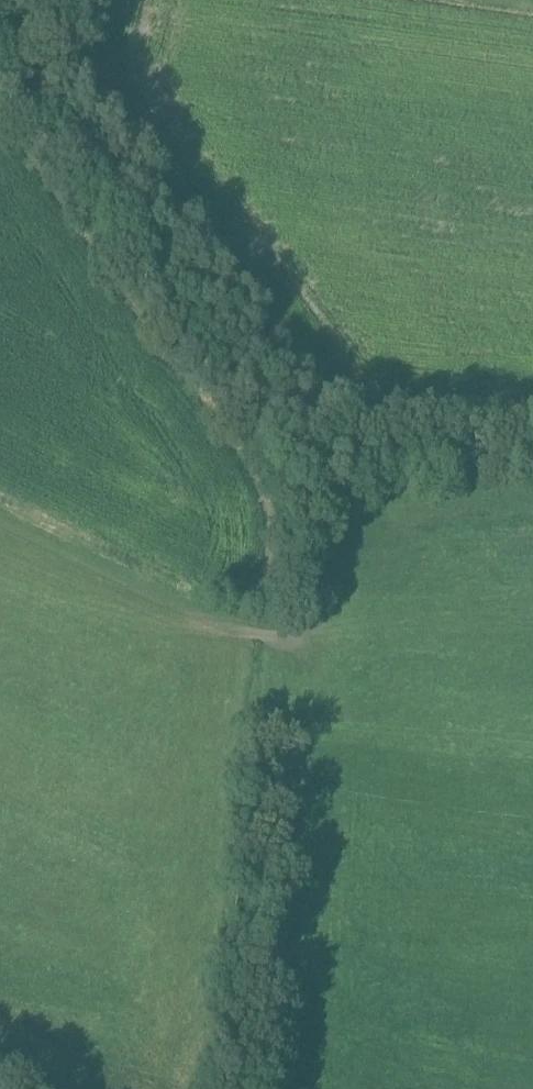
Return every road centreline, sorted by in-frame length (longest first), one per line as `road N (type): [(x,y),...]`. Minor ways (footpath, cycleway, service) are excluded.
road 1 (track): [(532,643),(328,630),(282,640),(170,607),(0,527)]

